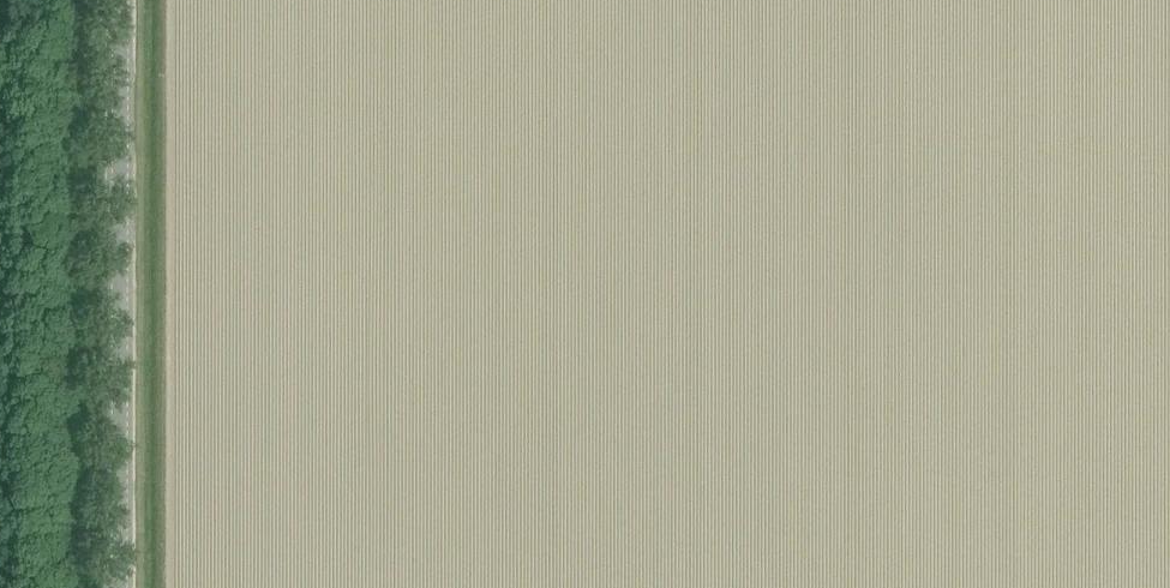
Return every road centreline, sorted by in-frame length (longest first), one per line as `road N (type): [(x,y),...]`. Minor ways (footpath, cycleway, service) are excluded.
road 1 (unclassified): [(119,587),(120,0)]

